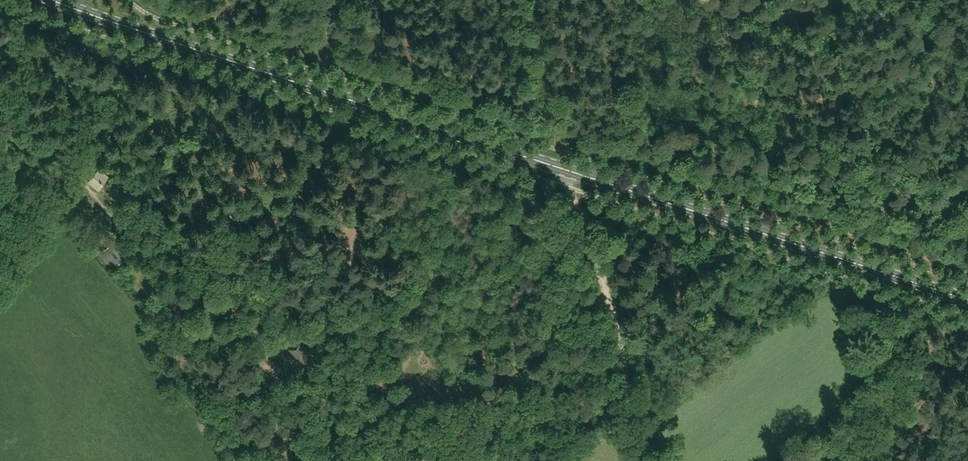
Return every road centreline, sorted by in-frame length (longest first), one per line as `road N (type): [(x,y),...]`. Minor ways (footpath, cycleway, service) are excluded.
road 1 (primary): [(967,300),(52,0)]
road 2 (track): [(75,179),(153,264),(186,278),(221,279),(237,315),(325,412),(336,460)]
road 3 (track): [(628,389),(603,278),(566,187),(569,171)]
road 4 (track): [(336,112),(276,212),(220,278)]
road 5 (track): [(462,460),(536,413),(609,403),(628,389)]

